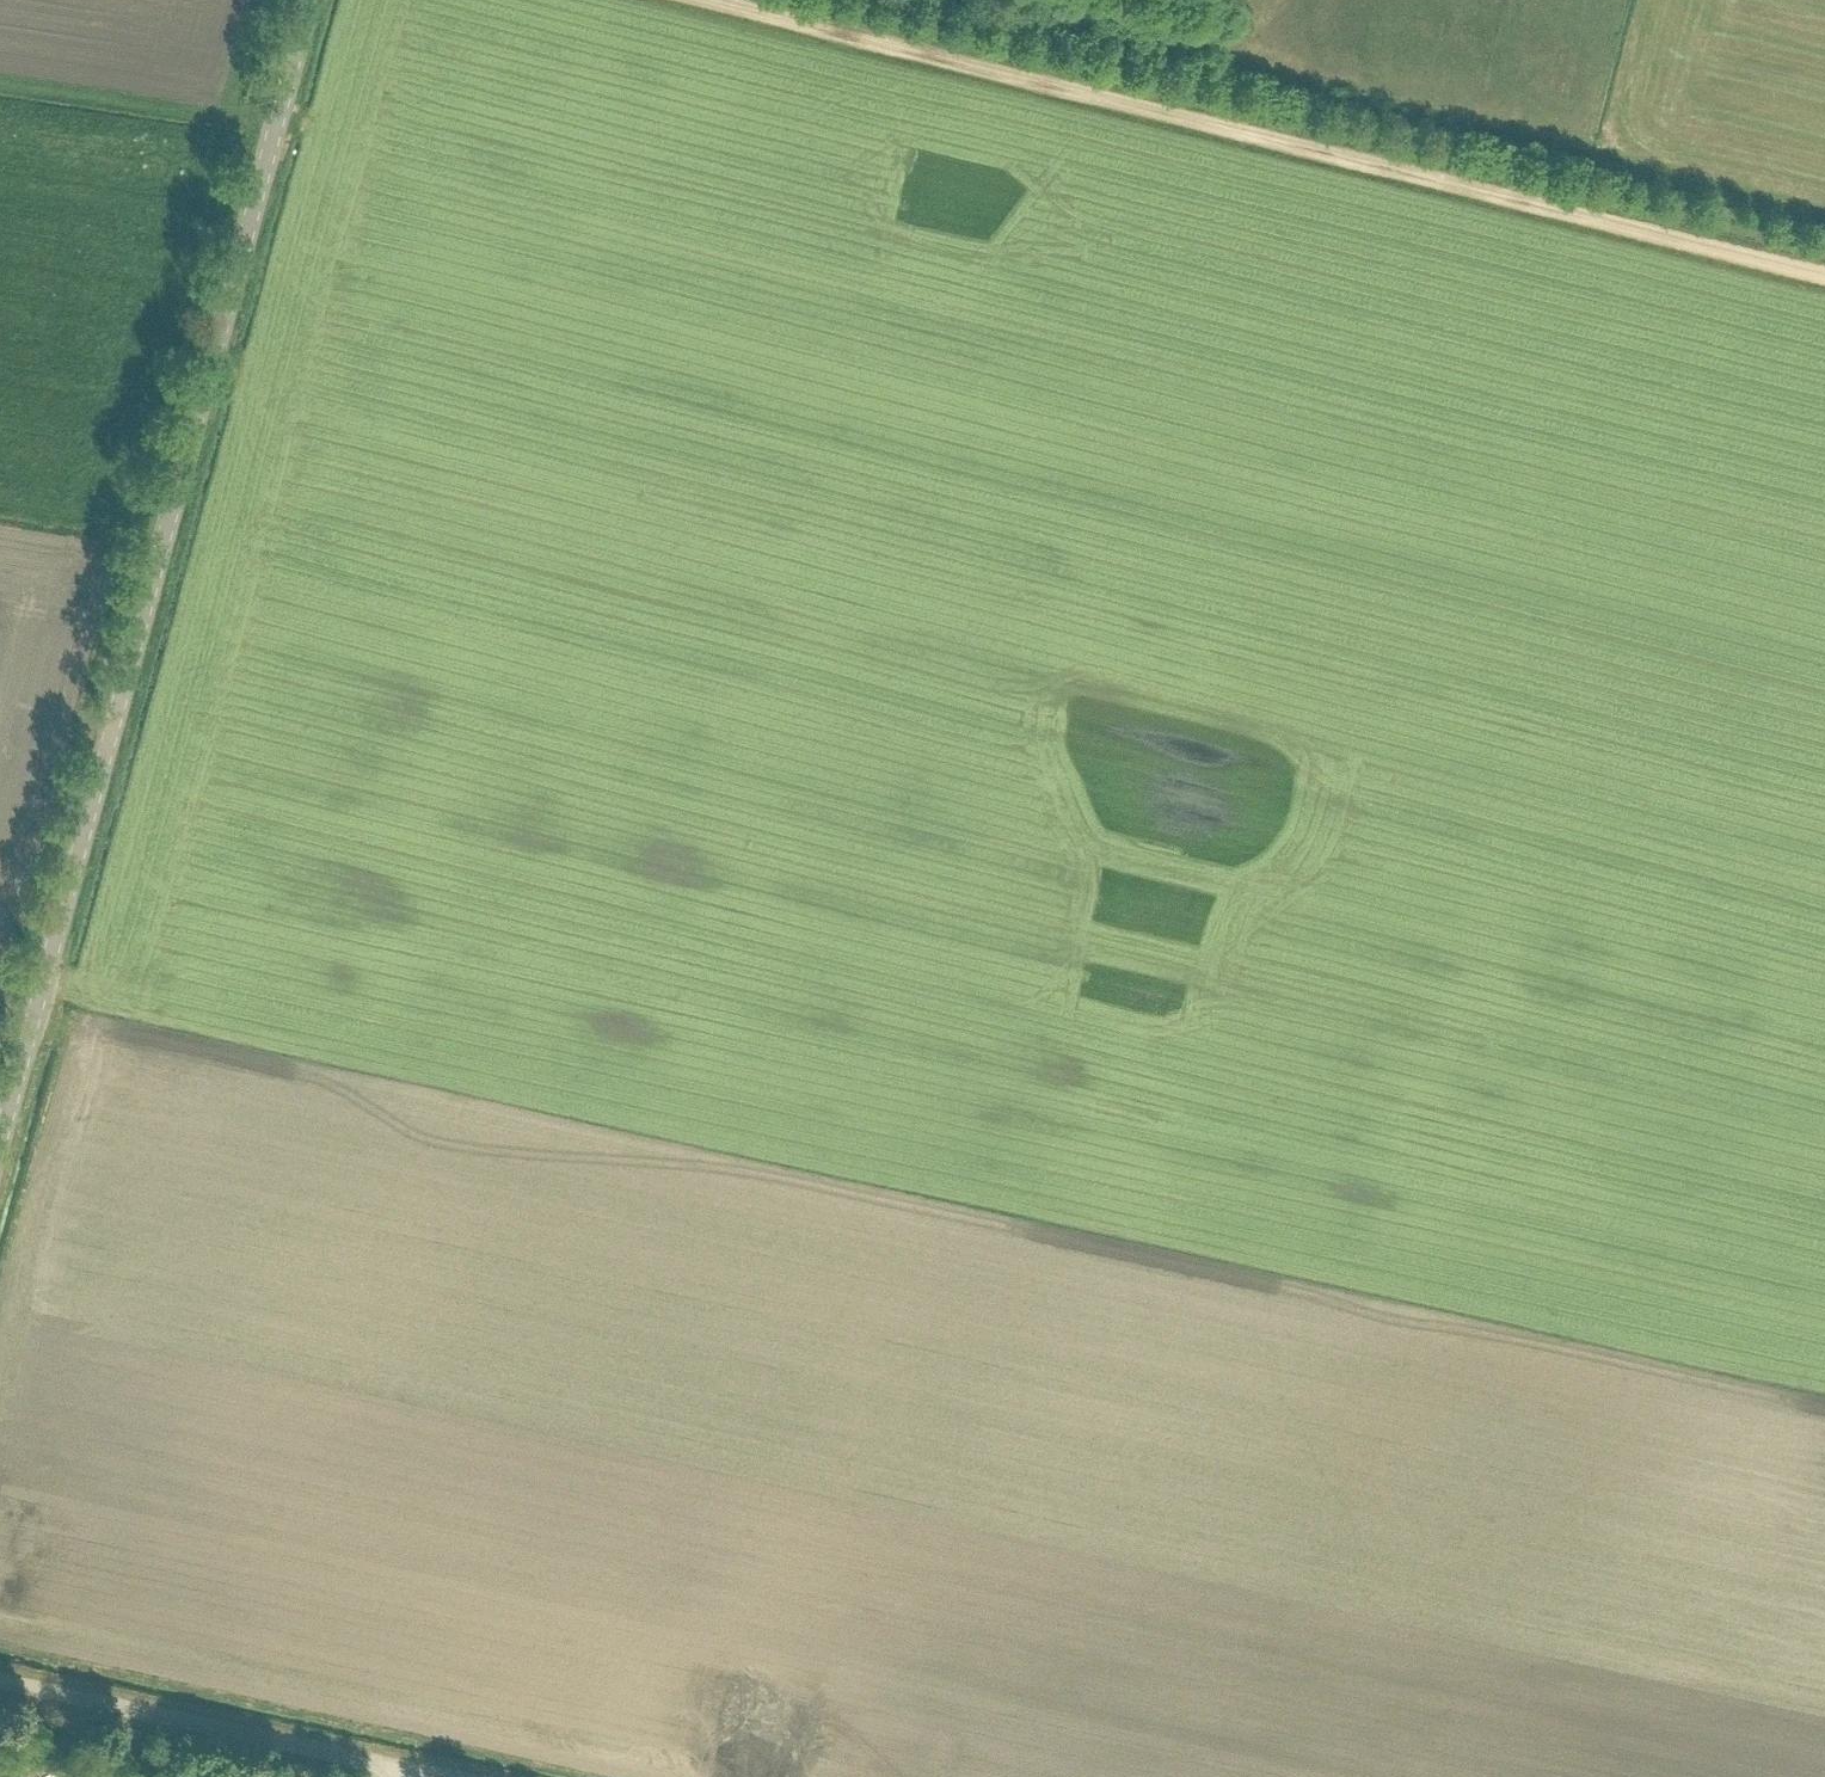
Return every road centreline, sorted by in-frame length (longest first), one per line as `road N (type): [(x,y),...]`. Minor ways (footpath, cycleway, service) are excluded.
road 1 (unclassified): [(0,1131),(310,0)]
road 2 (track): [(723,0),(1824,273)]
road 3 (track): [(477,1776),(0,1673)]

